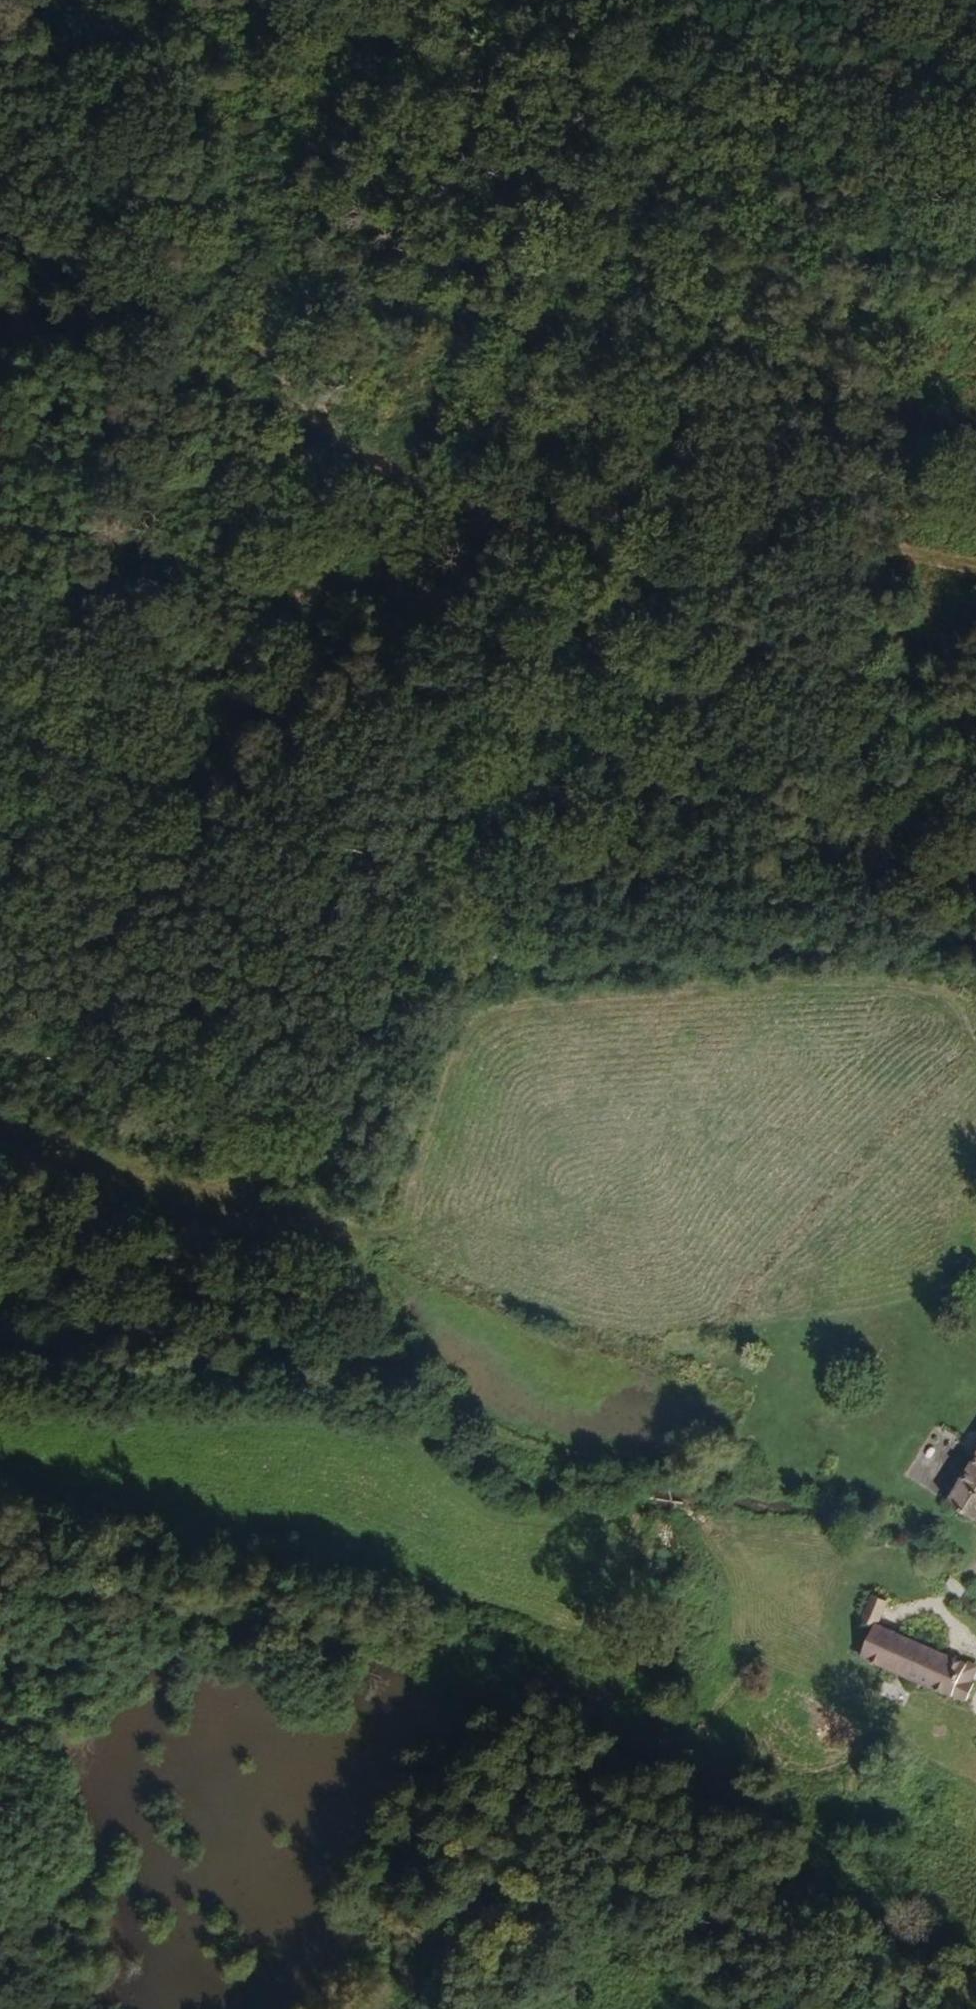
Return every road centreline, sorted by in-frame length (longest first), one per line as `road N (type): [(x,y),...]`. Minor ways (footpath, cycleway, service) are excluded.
road 1 (track): [(553,0),(771,105),(975,146)]

